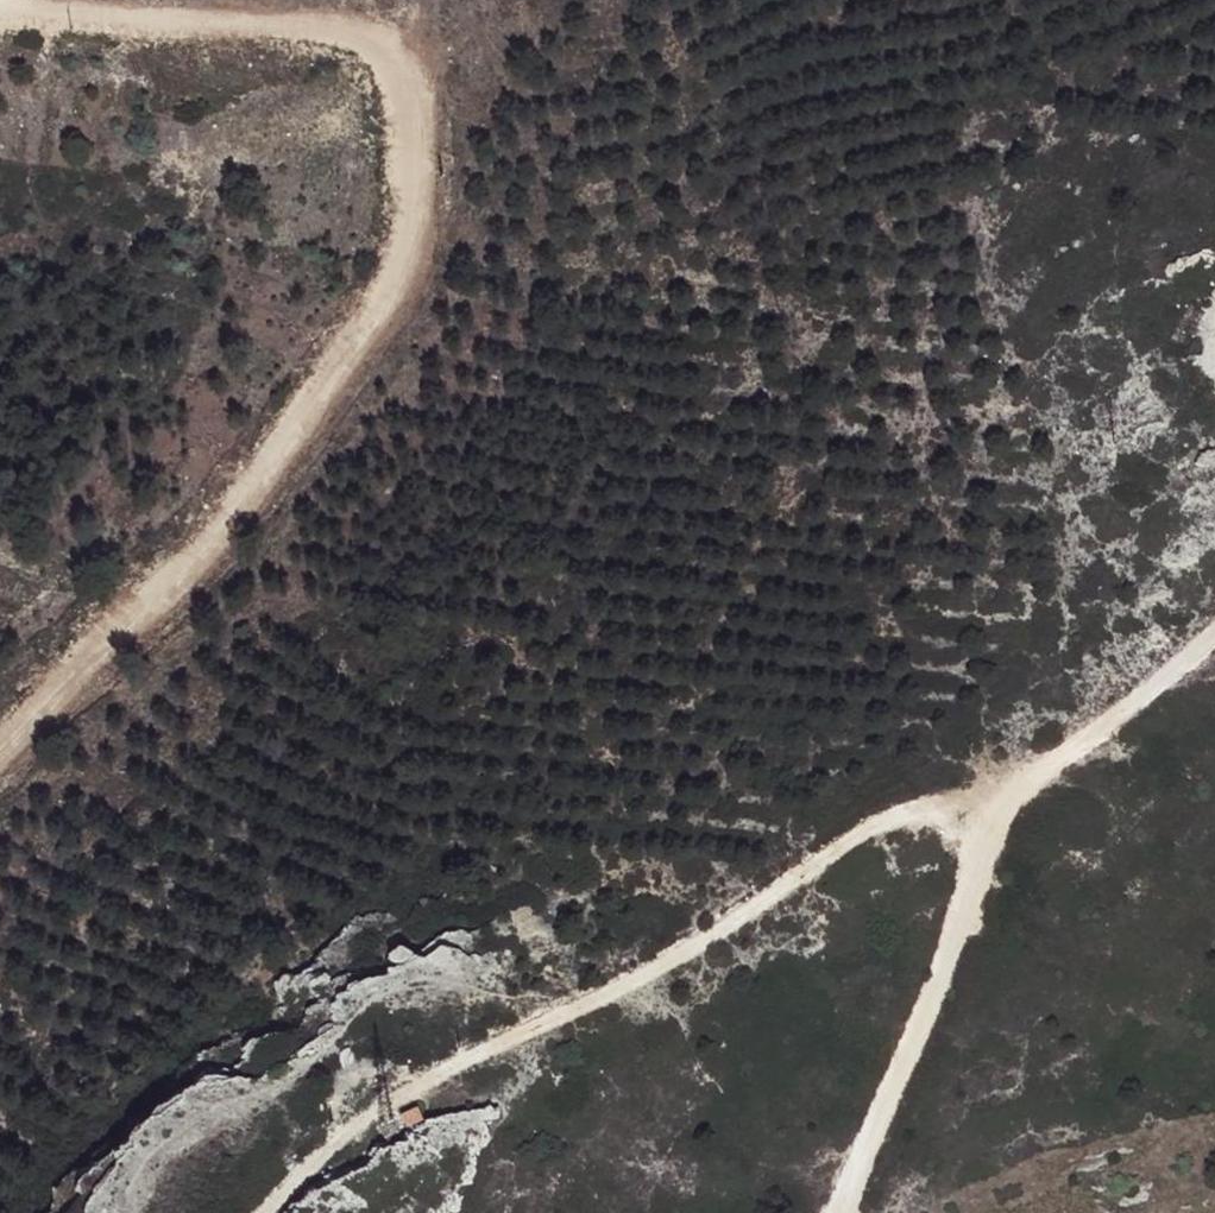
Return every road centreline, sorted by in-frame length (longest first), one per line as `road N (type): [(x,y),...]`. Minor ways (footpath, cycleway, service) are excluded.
road 1 (track): [(0,739),(312,425),(413,265),(429,107),(383,44),(292,21),(0,7)]
road 2 (track): [(848,1212),(1009,798),(1214,631)]

